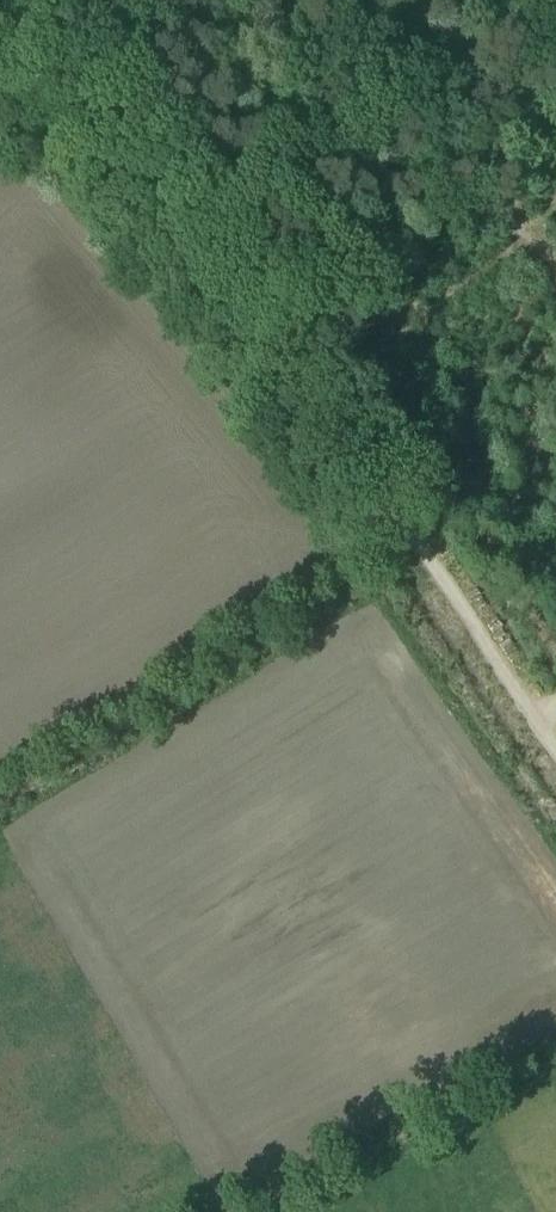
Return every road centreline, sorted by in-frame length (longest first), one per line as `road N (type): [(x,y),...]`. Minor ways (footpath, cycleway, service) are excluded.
road 1 (track): [(555,785),(360,504),(0,52)]

